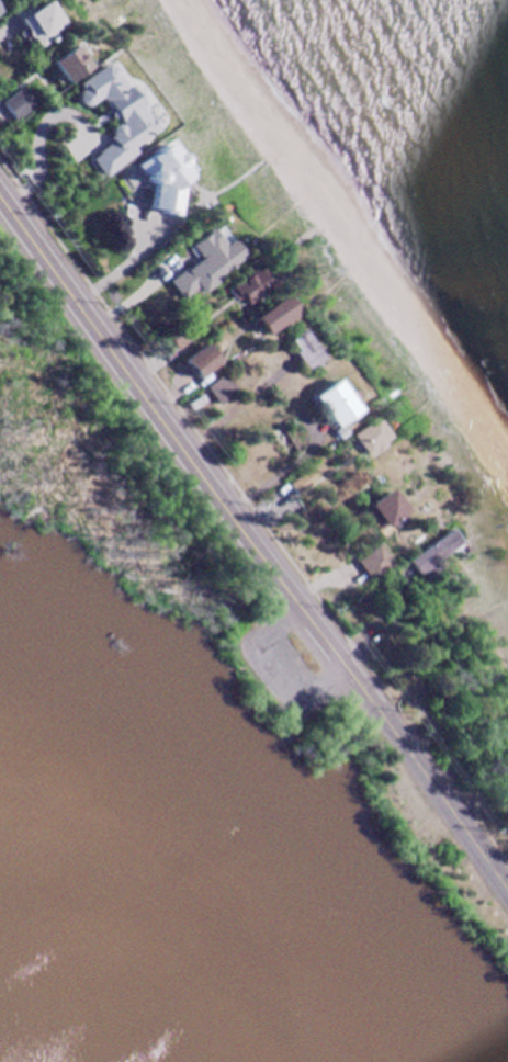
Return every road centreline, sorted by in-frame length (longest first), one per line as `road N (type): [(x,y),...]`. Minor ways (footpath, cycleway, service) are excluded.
road 1 (tertiary): [(0,197),(340,662)]
road 2 (tertiary): [(353,679),(507,895)]
road 3 (residential): [(448,602),(353,679)]

